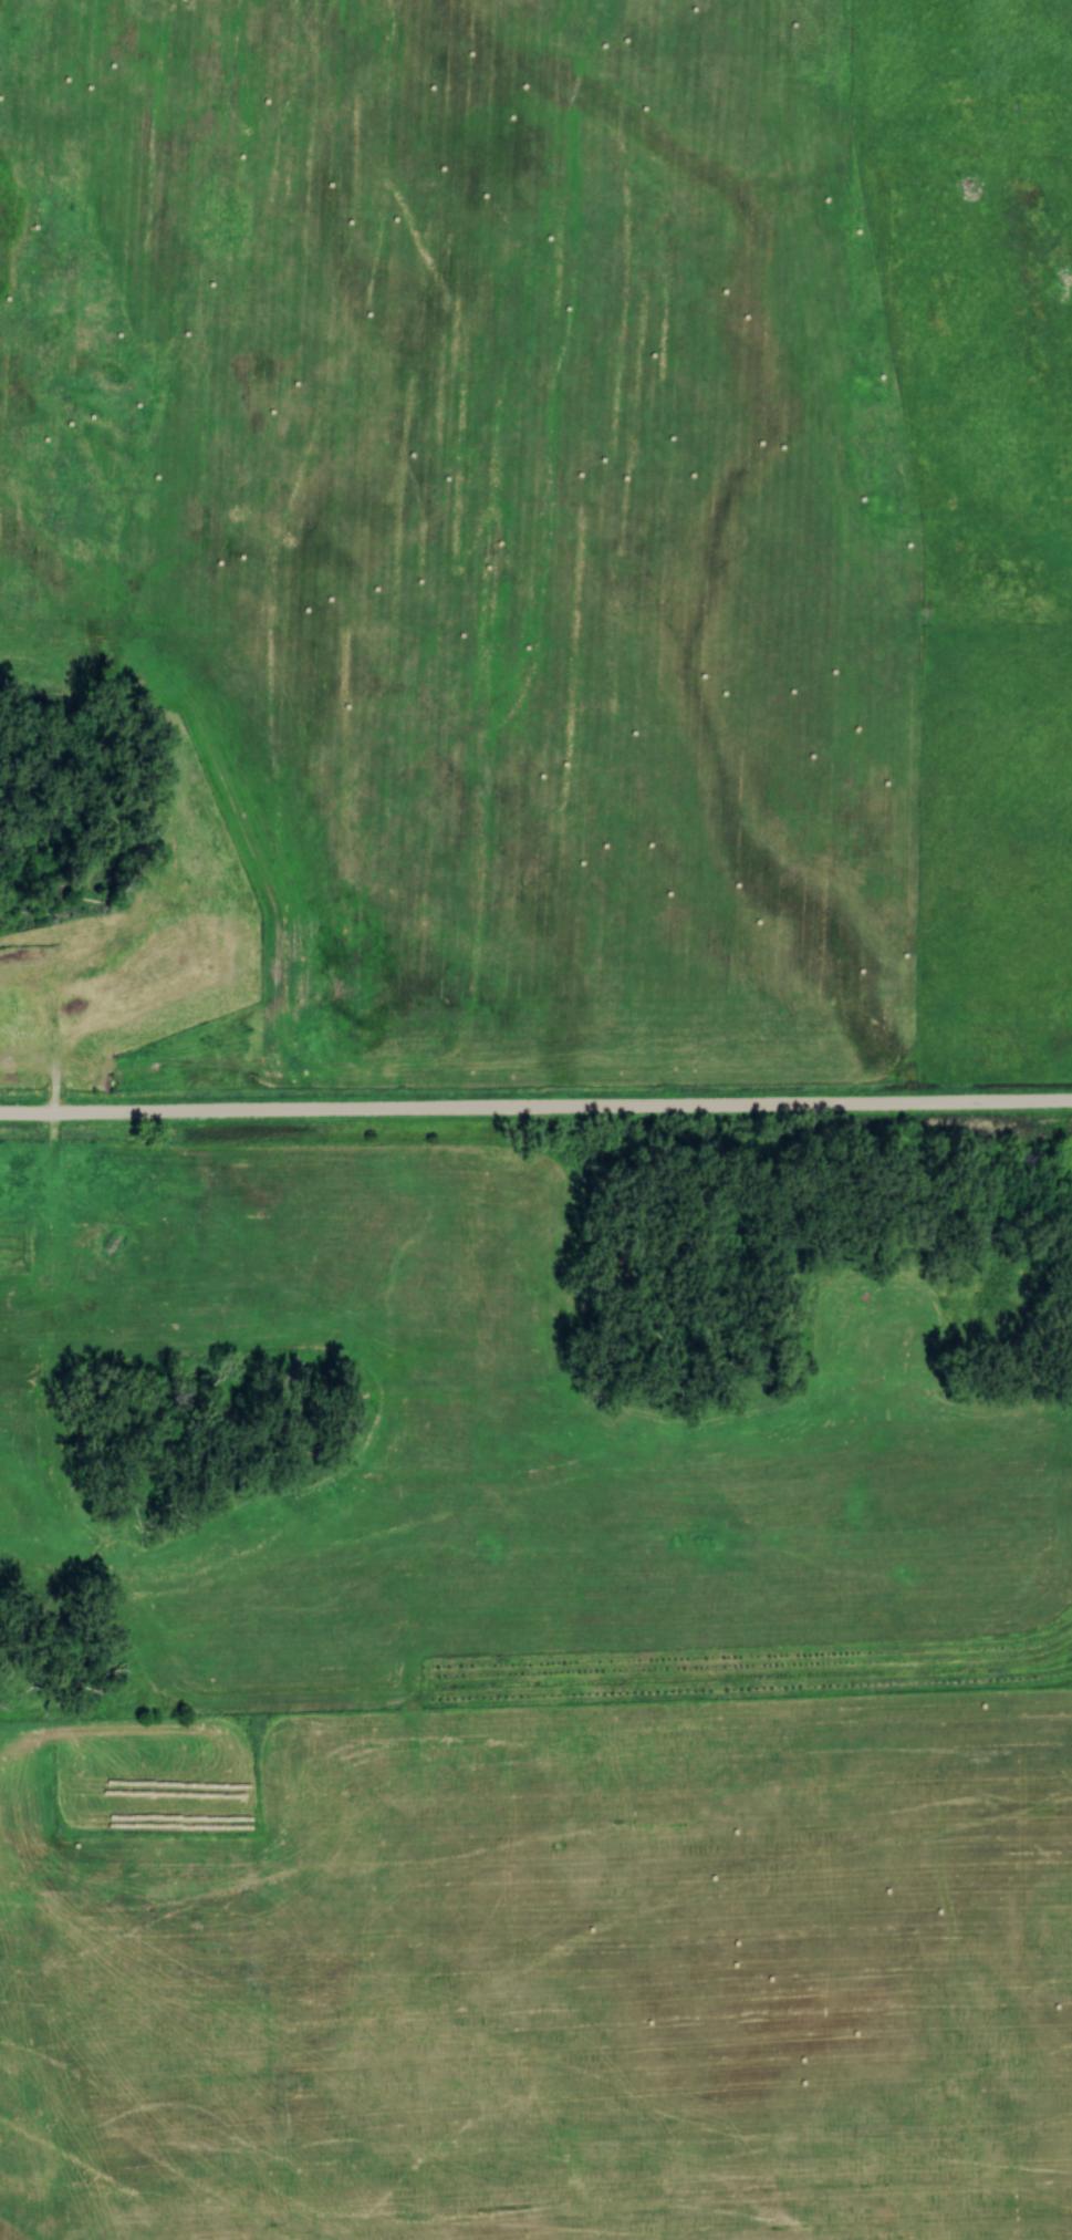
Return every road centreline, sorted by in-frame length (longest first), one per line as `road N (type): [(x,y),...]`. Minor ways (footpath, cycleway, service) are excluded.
road 1 (residential): [(0,1119),(1071,1108)]

